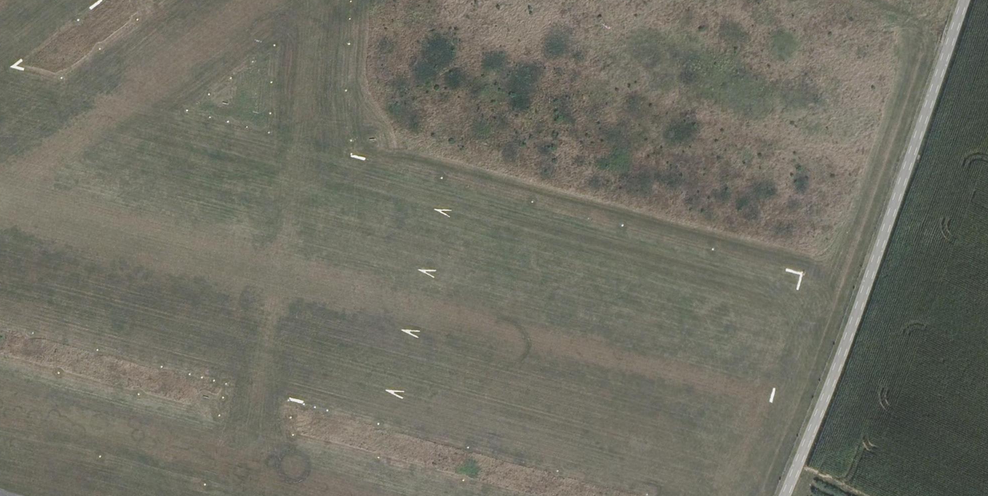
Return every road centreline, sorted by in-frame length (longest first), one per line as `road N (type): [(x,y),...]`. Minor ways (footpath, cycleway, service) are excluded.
road 1 (tertiary): [(964,0),(784,495)]

